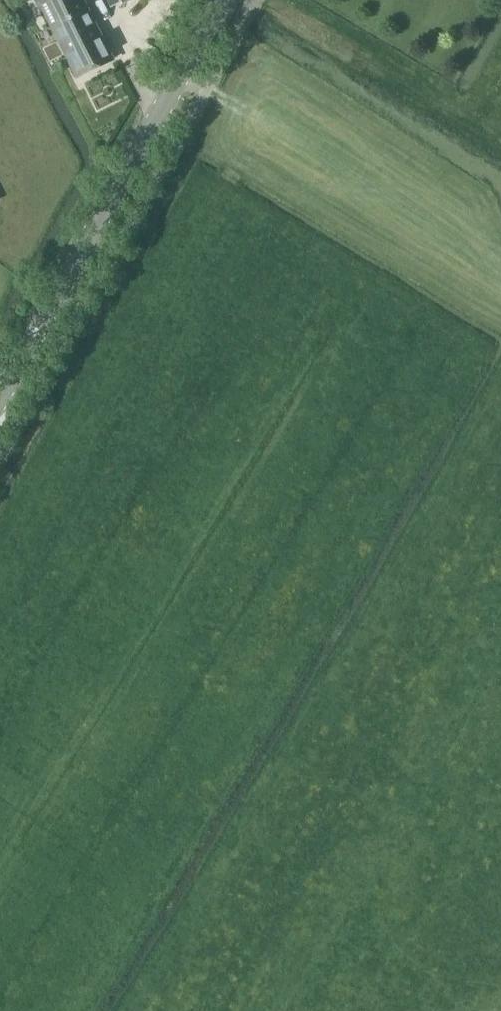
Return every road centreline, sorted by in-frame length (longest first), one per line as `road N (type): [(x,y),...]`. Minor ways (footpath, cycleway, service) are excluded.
road 1 (tertiary): [(0,395),(220,0)]

